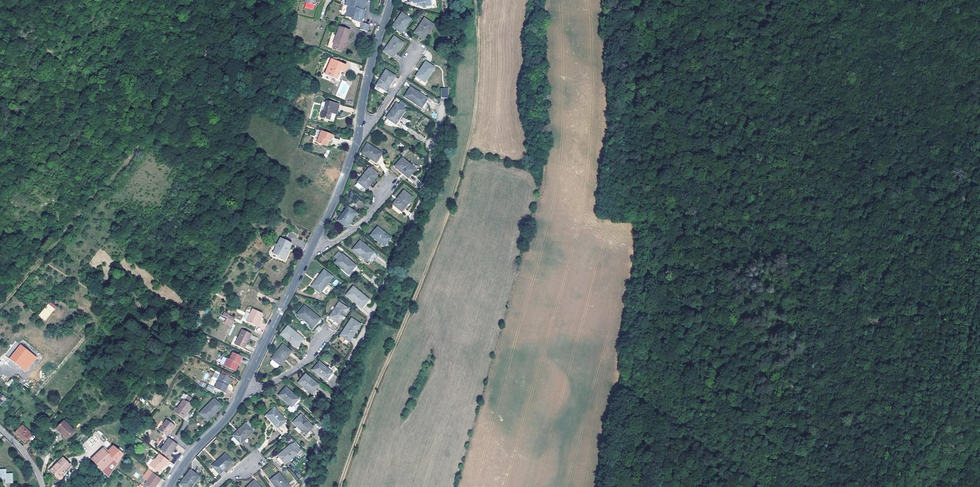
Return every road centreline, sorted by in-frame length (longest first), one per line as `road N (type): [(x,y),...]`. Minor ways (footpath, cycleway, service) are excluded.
road 1 (track): [(340,486),(464,158),(475,114),(475,0)]
road 2 (track): [(765,486),(772,359),(757,330),(761,296),(786,254),(788,0)]
road 3 (track): [(610,486),(660,190),(655,0)]
road 4 (residential): [(303,486),(419,205),(442,109)]
road 5 (track): [(0,309),(238,26),(244,0)]
road 6 (track): [(979,115),(950,230),(934,354),(897,486)]
road 7 (residential): [(241,393),(312,246)]
road 8 (residential): [(360,126),(391,0)]
road 9 (residential): [(312,246),(360,126)]

